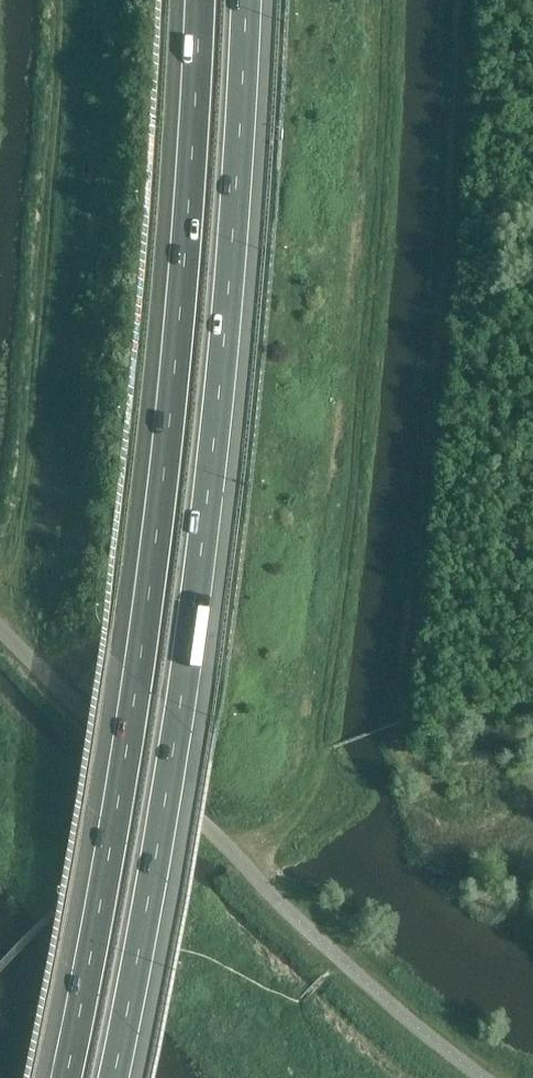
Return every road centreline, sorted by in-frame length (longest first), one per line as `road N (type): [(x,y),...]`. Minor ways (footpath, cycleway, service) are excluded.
road 1 (motorway): [(199,0),(167,439),(138,681),(67,1077)]
road 2 (motorway): [(114,1077),(190,632),(237,199),(246,0)]
road 3 (track): [(379,0),(361,358),(321,750)]
road 4 (track): [(77,0),(29,515),(8,633)]
road 5 (track): [(236,854),(267,840),(301,806),(322,768),(321,750)]

